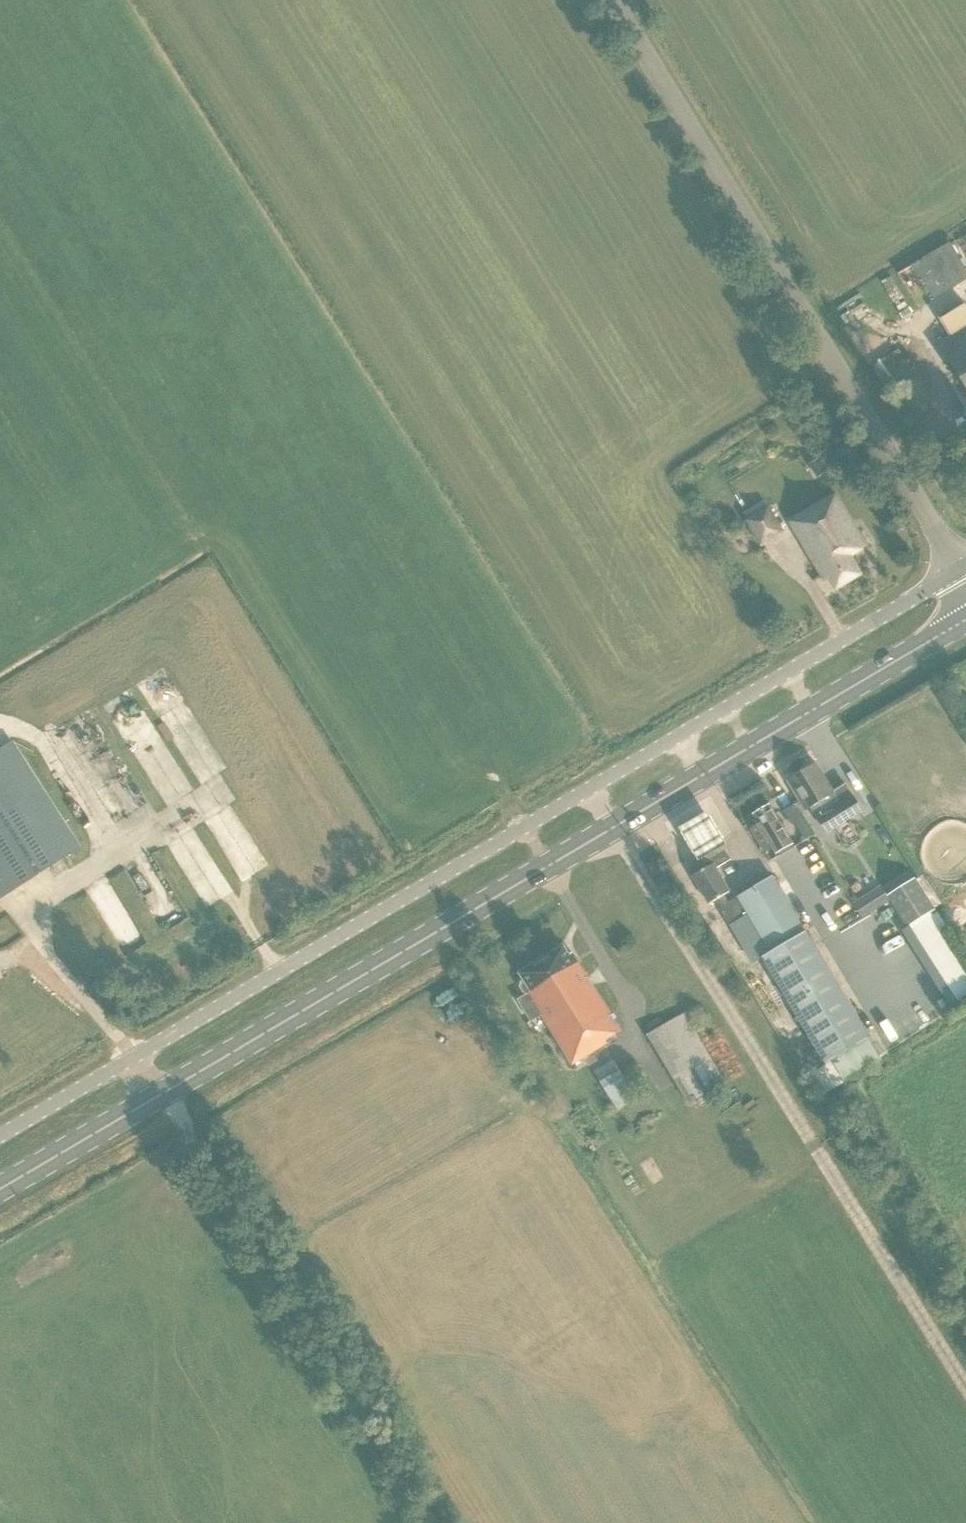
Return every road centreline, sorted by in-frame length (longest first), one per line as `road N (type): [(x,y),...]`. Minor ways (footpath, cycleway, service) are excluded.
road 1 (unclassified): [(958,570),(135,1057)]
road 2 (primary): [(156,1096),(965,619)]
road 3 (tertiary): [(625,0),(958,570)]
road 4 (primary): [(0,1188),(156,1096)]
road 5 (unclassified): [(135,1057),(0,1137)]

